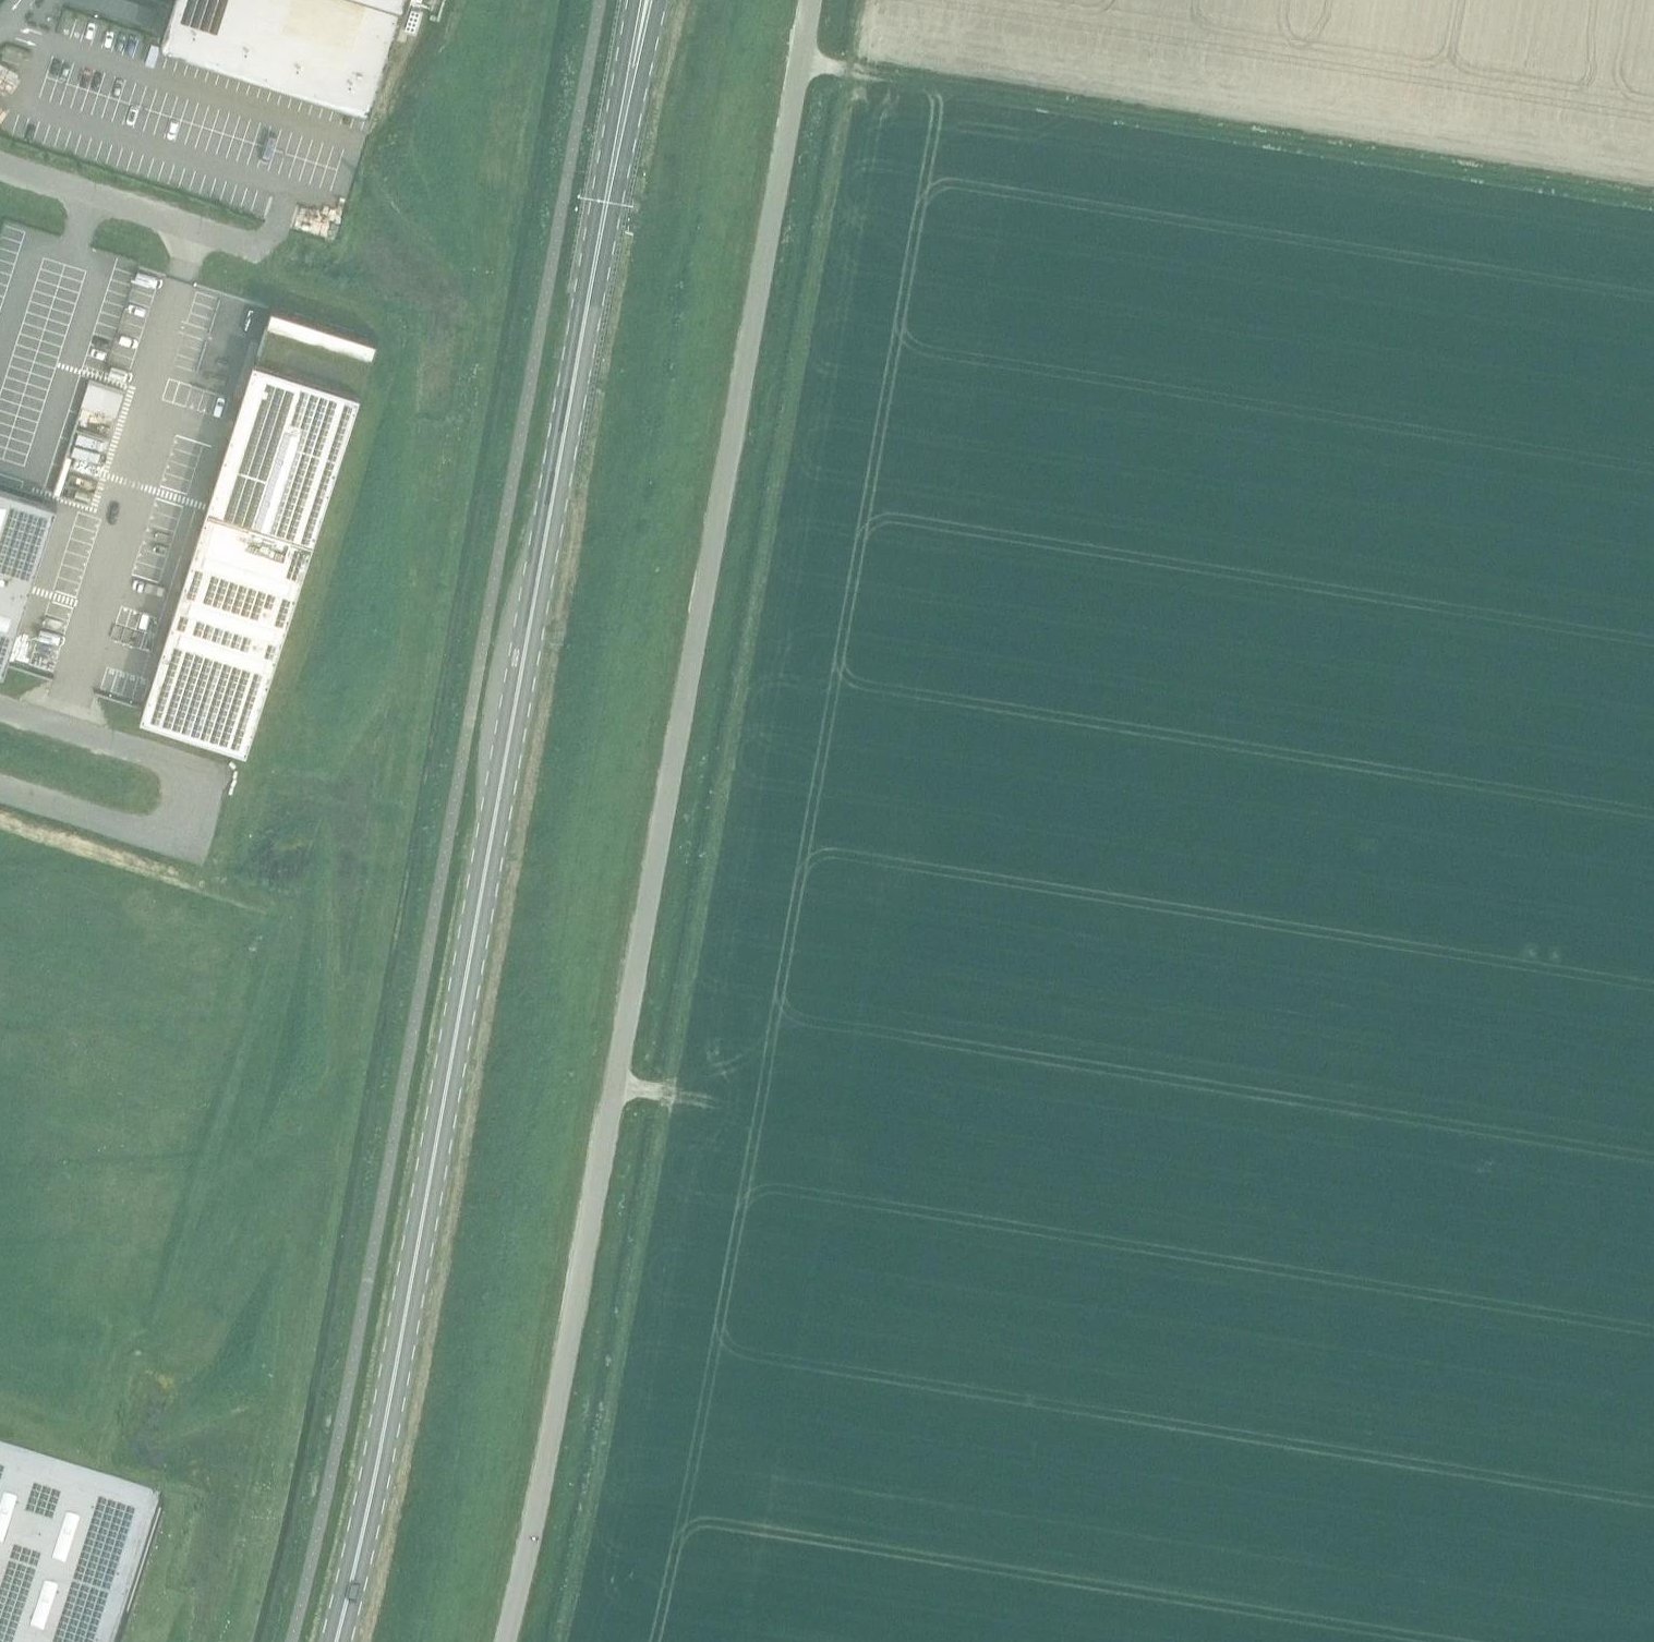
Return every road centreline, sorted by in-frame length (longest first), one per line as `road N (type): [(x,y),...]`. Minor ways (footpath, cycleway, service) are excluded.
road 1 (unclassified): [(520,1641),(550,1517),(814,0)]
road 2 (primary): [(335,1641),(633,63)]
road 3 (track): [(804,62),(1653,194)]
road 4 (residential): [(0,787),(145,832),(182,819),(190,795),(186,777),(163,758),(0,707)]
road 5 (residential): [(278,218),(249,244),(0,164)]

